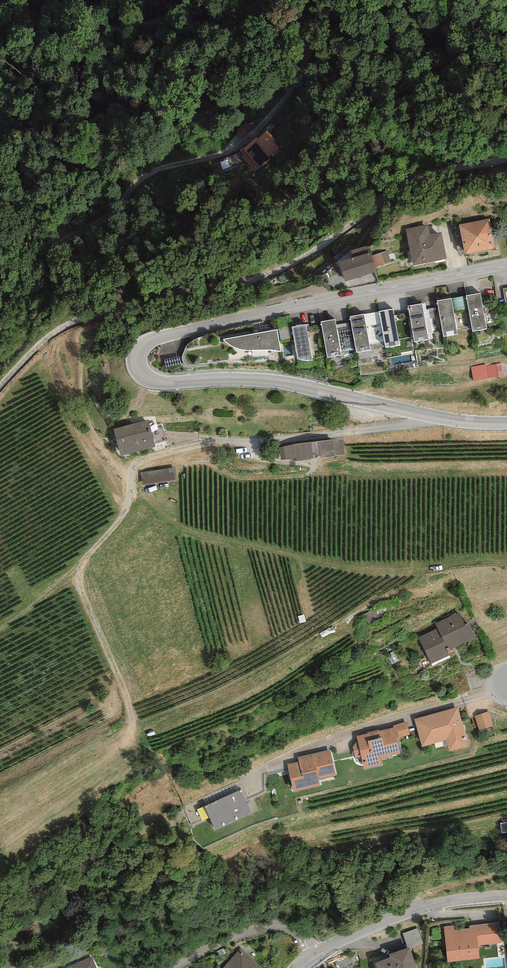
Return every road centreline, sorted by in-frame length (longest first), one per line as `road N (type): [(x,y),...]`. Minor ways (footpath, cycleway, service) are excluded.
road 1 (tertiary): [(506,424),(455,421),(273,382),(166,383),(152,380),(139,363),(142,348),(168,337),(506,266)]
road 2 (track): [(70,237),(100,223),(153,171),(244,142),(294,88),(309,56),(309,37),(301,31),(286,36),(252,90),(218,109),(172,119),(231,65),(243,0)]
road 3 (track): [(506,157),(408,183),(269,274),(124,305)]
road 4 (track): [(132,467),(197,446),(441,418)]
road 5 (track): [(132,467),(124,512),(92,555),(0,632)]
road 6 (track): [(0,69),(58,36),(169,18),(185,0)]
road 7 (track): [(124,305),(86,351),(81,383),(88,421),(113,463),(132,467)]
road 8 (residential): [(315,954),(279,926),(225,941),(175,967)]
road 9 (track): [(124,305),(53,332),(0,385)]
road 10 (tertiary): [(315,954),(434,904)]

